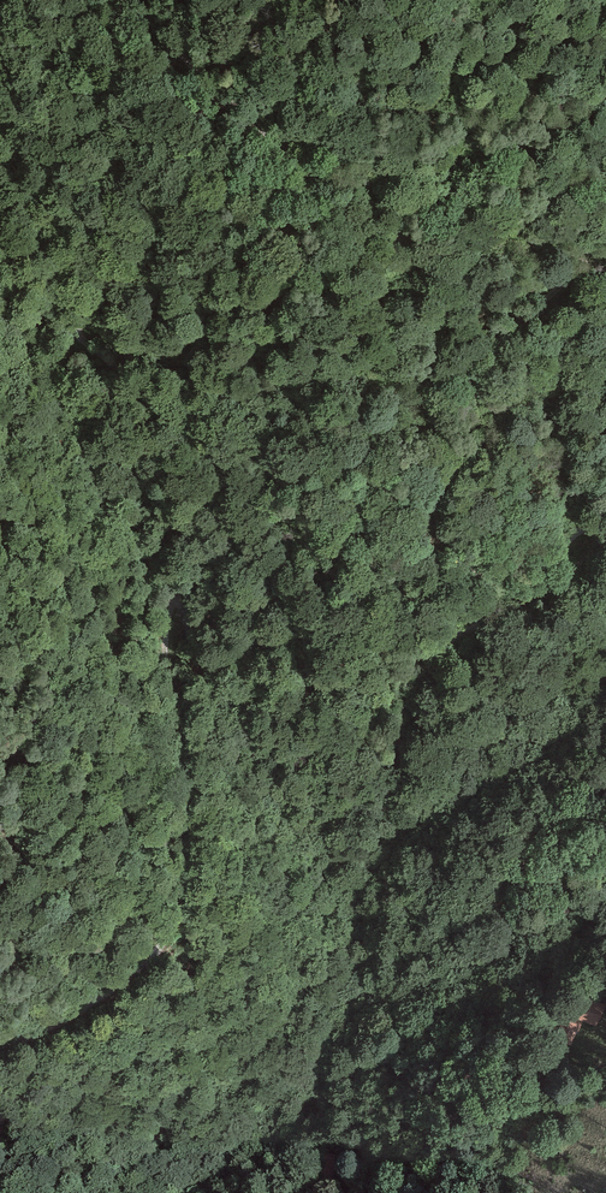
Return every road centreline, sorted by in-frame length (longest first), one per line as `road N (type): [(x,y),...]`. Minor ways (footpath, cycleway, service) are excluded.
road 1 (track): [(605,237),(543,302),(383,424),(346,436),(313,432),(83,325),(93,351),(343,579),(417,583),(547,551),(596,530),(604,541),(531,595),(373,681),(329,679),(191,598),(173,602),(167,685),(188,823),(173,927),(72,1015),(0,1049)]
road 2 (track): [(137,0),(181,55),(317,177),(395,176),(452,163),(513,146),(605,102)]
road 3 (track): [(605,931),(548,943),(429,1013),(376,1063),(356,1108),(313,1149),(314,1192)]
road 4 (track): [(605,763),(523,861),(535,883),(605,904)]

